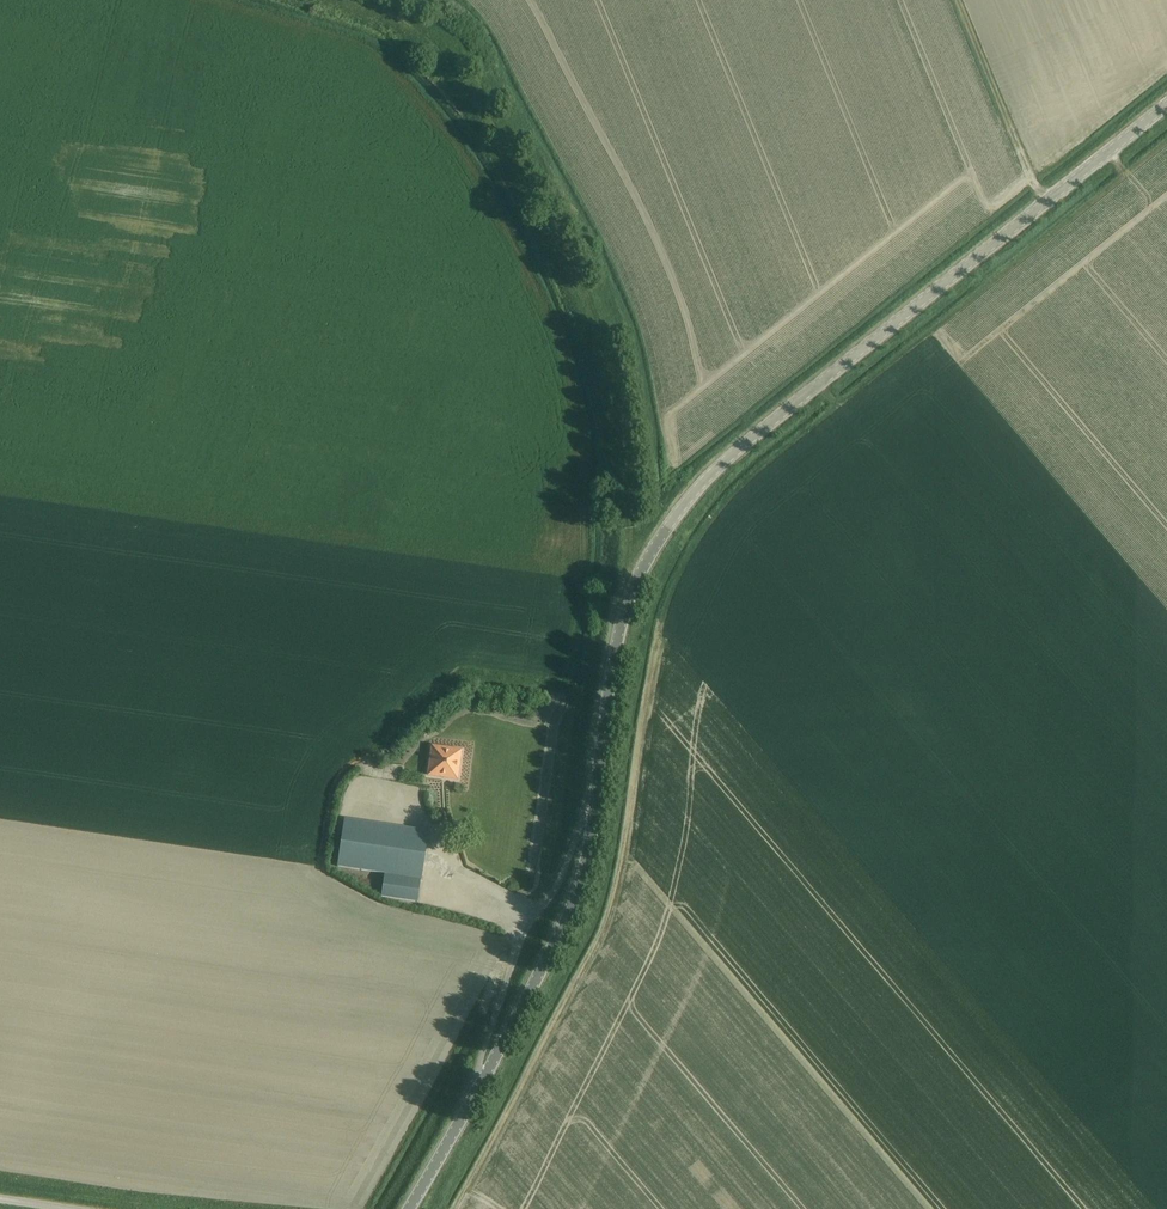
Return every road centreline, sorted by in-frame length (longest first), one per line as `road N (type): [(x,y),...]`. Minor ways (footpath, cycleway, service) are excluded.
road 1 (tertiary): [(594,809),(627,600),(682,508),(735,452),(1166,103)]
road 2 (tertiary): [(475,1091),(568,921),(583,883),(594,809)]
road 3 (unclassified): [(475,1091),(518,953),(594,809)]
road 4 (tertiary): [(409,1208),(475,1091)]

